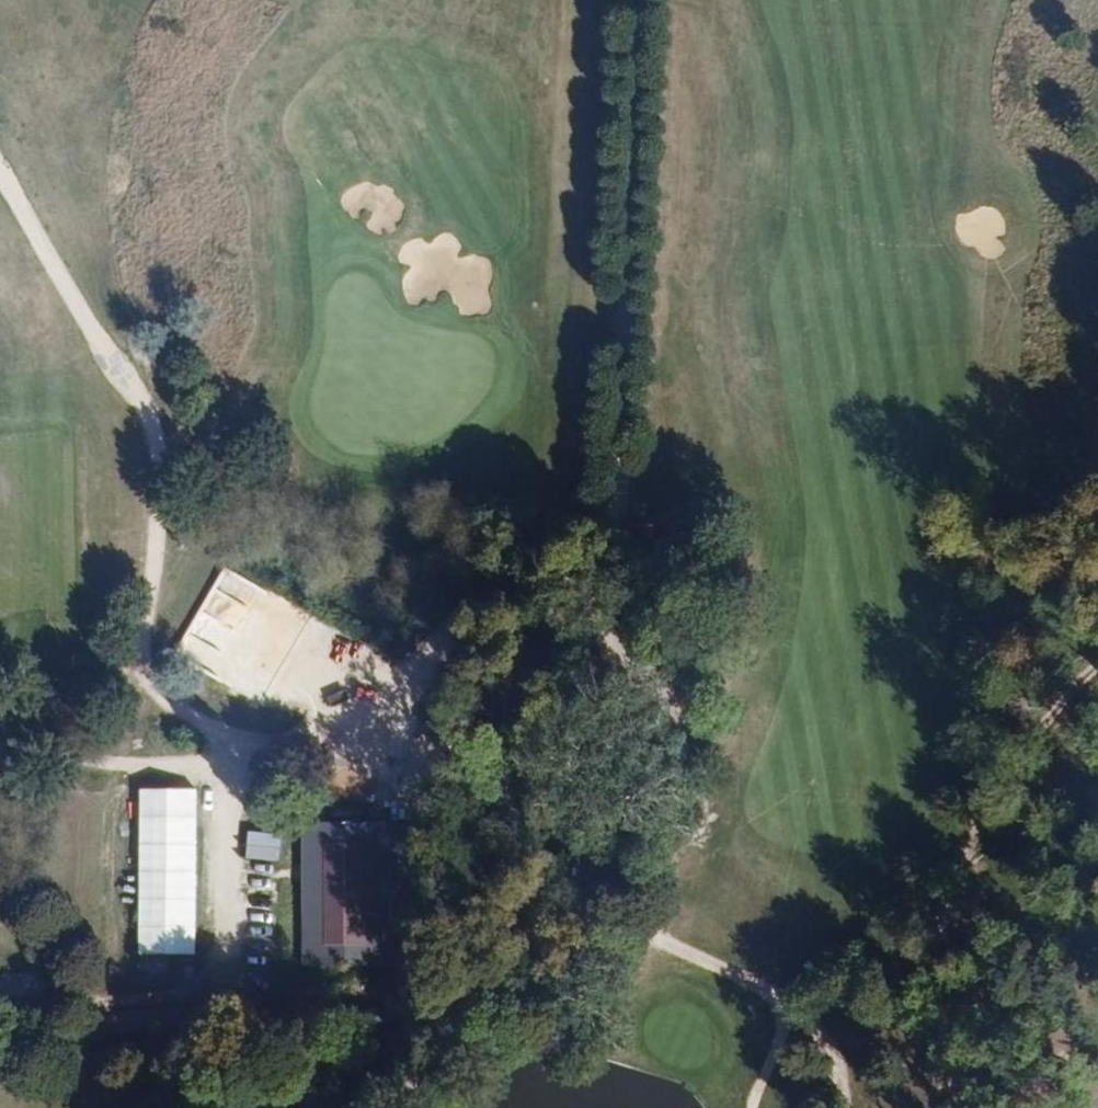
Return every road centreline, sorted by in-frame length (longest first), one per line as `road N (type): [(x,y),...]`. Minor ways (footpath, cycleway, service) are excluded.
road 1 (track): [(0,175),(148,417),(162,471),(143,639),(148,681),(235,742),(346,729),(390,702)]

